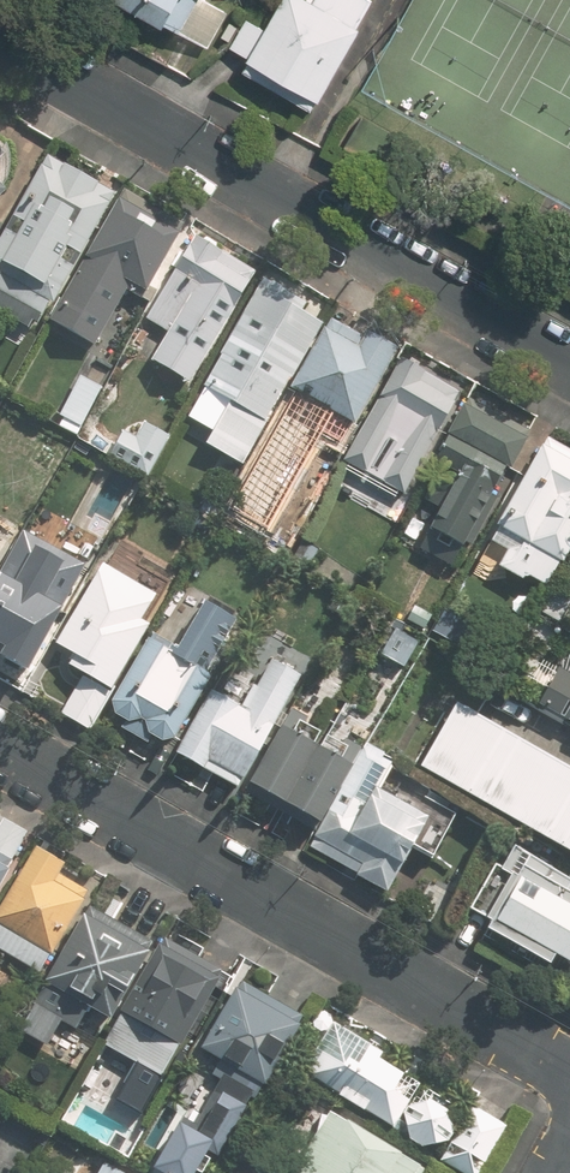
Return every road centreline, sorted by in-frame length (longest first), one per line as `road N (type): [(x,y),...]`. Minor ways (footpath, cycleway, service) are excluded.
road 1 (residential): [(569,355),(0,27)]
road 2 (residential): [(0,746),(569,1074)]

